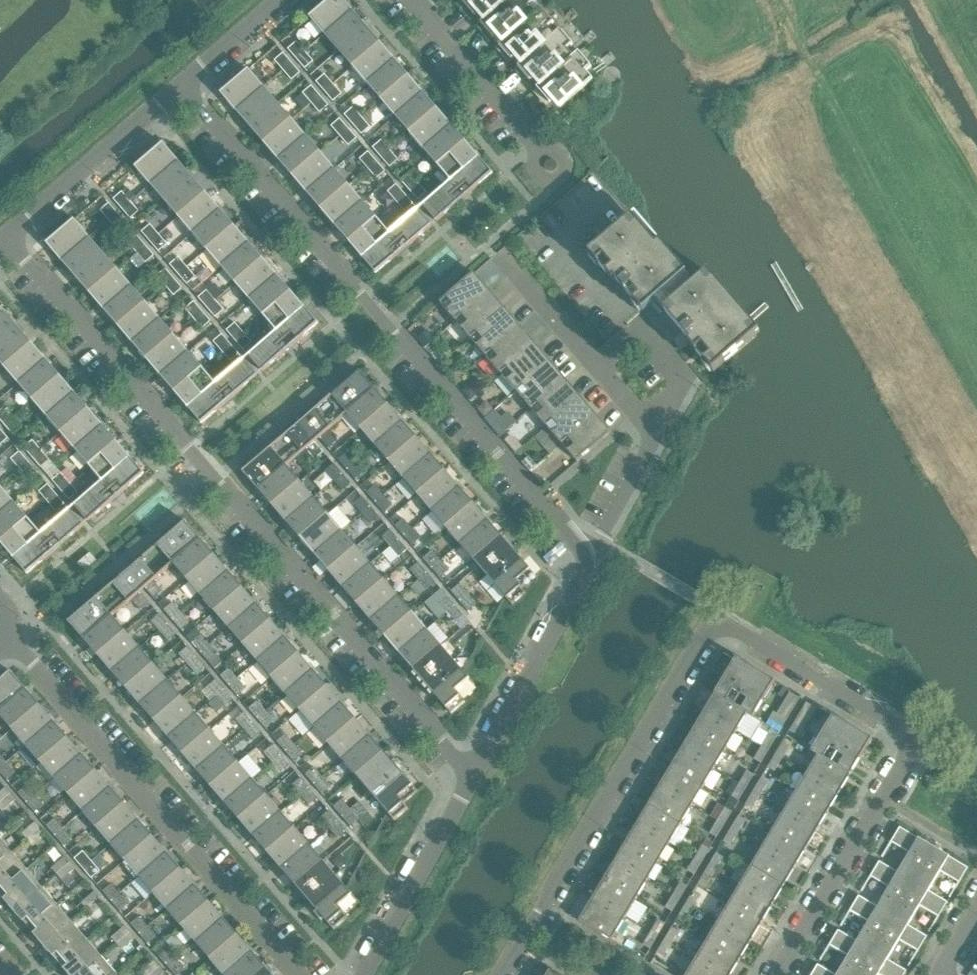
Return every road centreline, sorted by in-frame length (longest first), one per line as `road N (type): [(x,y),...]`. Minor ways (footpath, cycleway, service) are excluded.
road 1 (residential): [(473,779),(5,236)]
road 2 (residential): [(585,556),(181,86)]
road 3 (residential): [(778,974),(909,746),(896,722),(737,627),(706,630)]
road 4 (residential): [(11,637),(302,974)]
road 5 (residential): [(503,974),(706,630)]
road 6 (residential): [(473,779),(582,580),(585,556)]
road 7 (residential): [(5,236),(181,86)]
road 8 (residential): [(365,974),(473,779)]
road 9 (residential): [(541,150),(409,0)]
road 10 (residential): [(656,432),(686,376),(642,325),(599,366)]
road 11 (residential): [(599,366),(494,255)]
road 12 (residential): [(585,556),(656,432)]
road 13 (residential): [(181,86),(280,0)]

